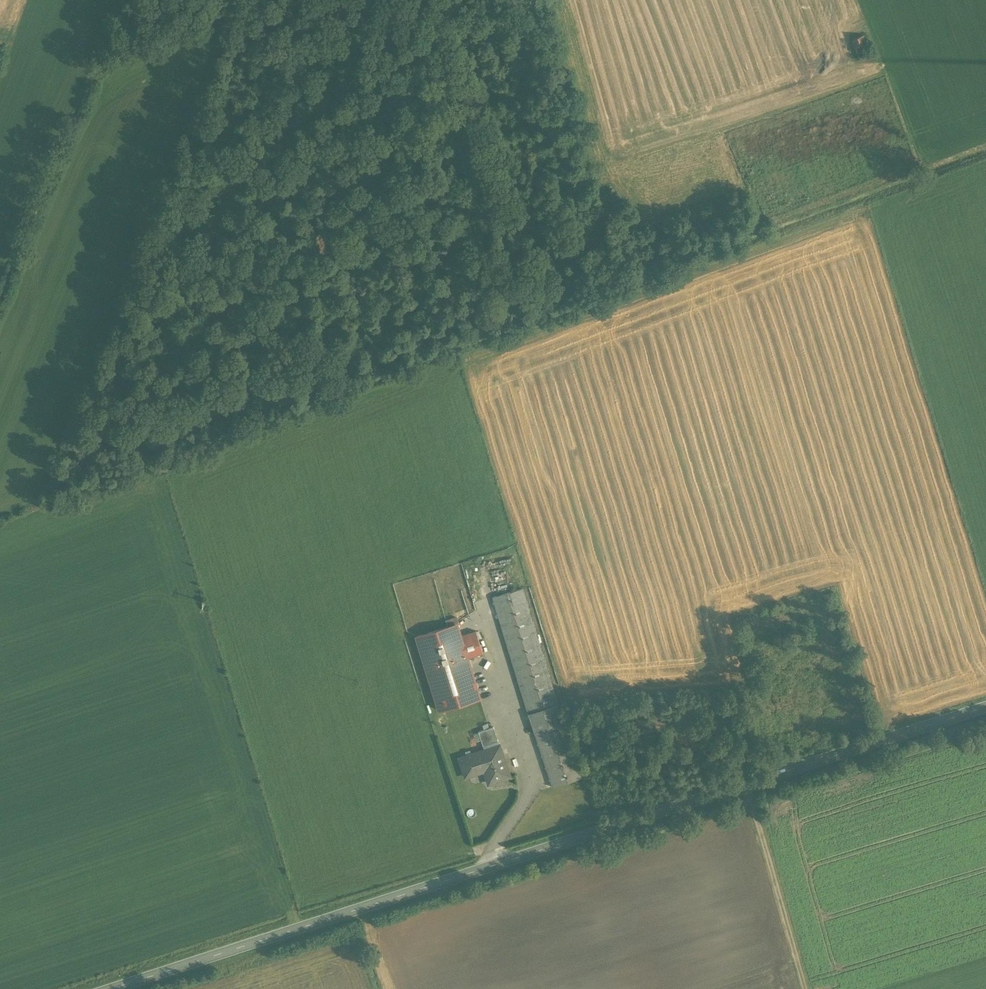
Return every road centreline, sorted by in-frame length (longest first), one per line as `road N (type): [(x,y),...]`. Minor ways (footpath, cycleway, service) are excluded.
road 1 (tertiary): [(110,988),(985,706)]
road 2 (track): [(745,784),(804,988)]
road 3 (track): [(241,0),(106,66)]

